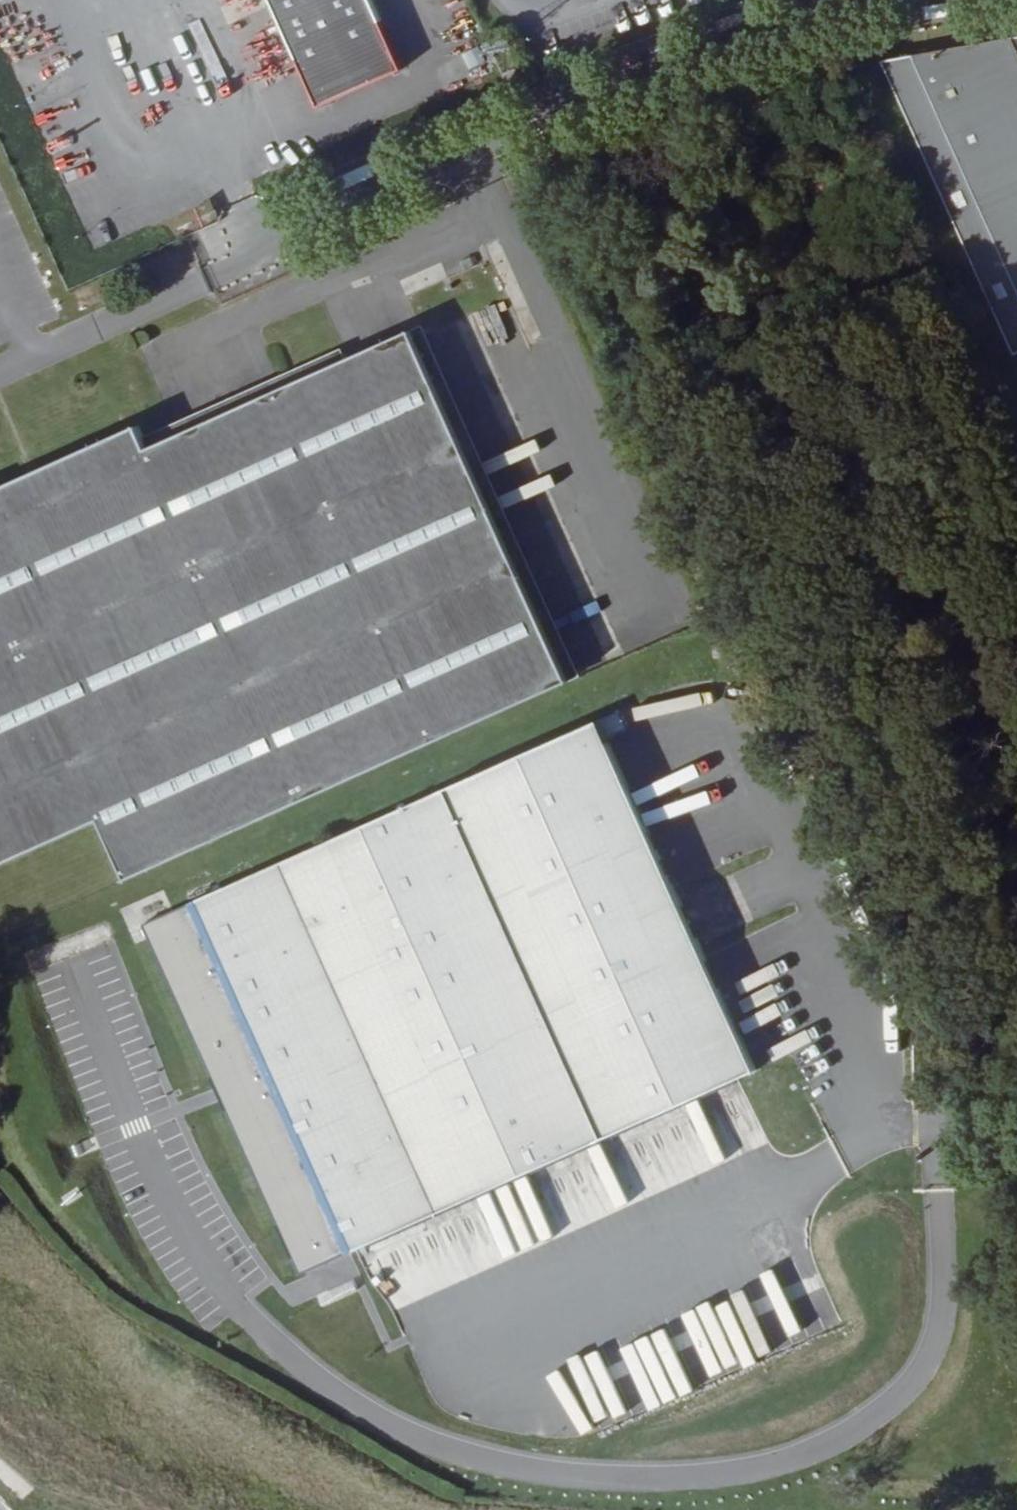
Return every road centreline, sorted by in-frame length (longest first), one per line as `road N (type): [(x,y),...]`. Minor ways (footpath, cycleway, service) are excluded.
road 1 (unclassified): [(266,253),(533,135),(846,17),(919,0)]

